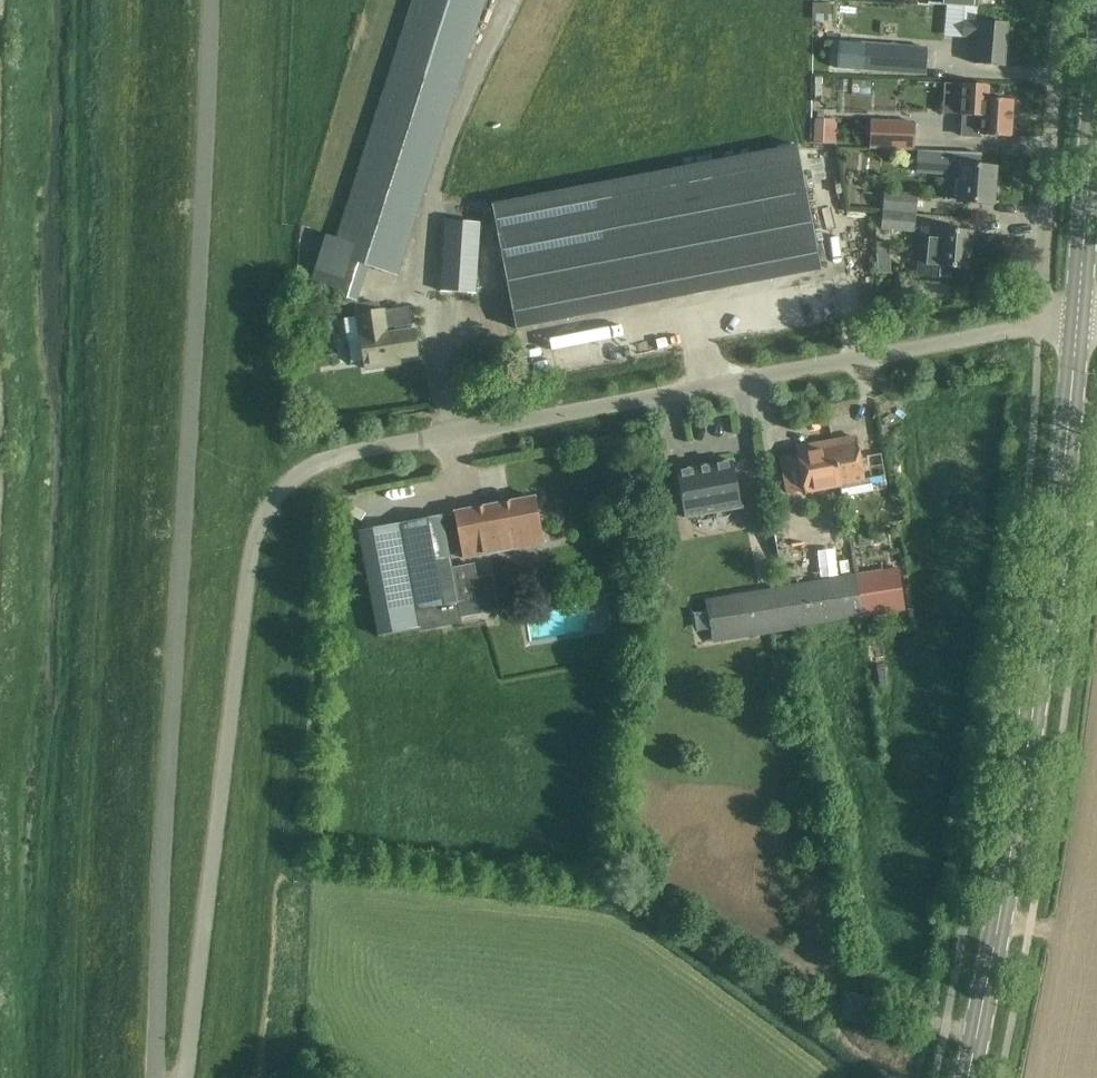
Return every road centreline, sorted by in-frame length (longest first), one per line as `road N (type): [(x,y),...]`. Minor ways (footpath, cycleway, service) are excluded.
road 1 (unclassified): [(153,1077),(210,0)]
road 2 (unclassified): [(283,489),(339,456),(1039,325)]
road 3 (secondary): [(969,1077),(1041,660),(1077,319)]
road 4 (unclassified): [(283,489),(263,518),(250,562),(183,1077)]
road 5 (residential): [(1039,325),(1062,0)]
road 6 (secondary): [(1077,319),(1096,73)]

